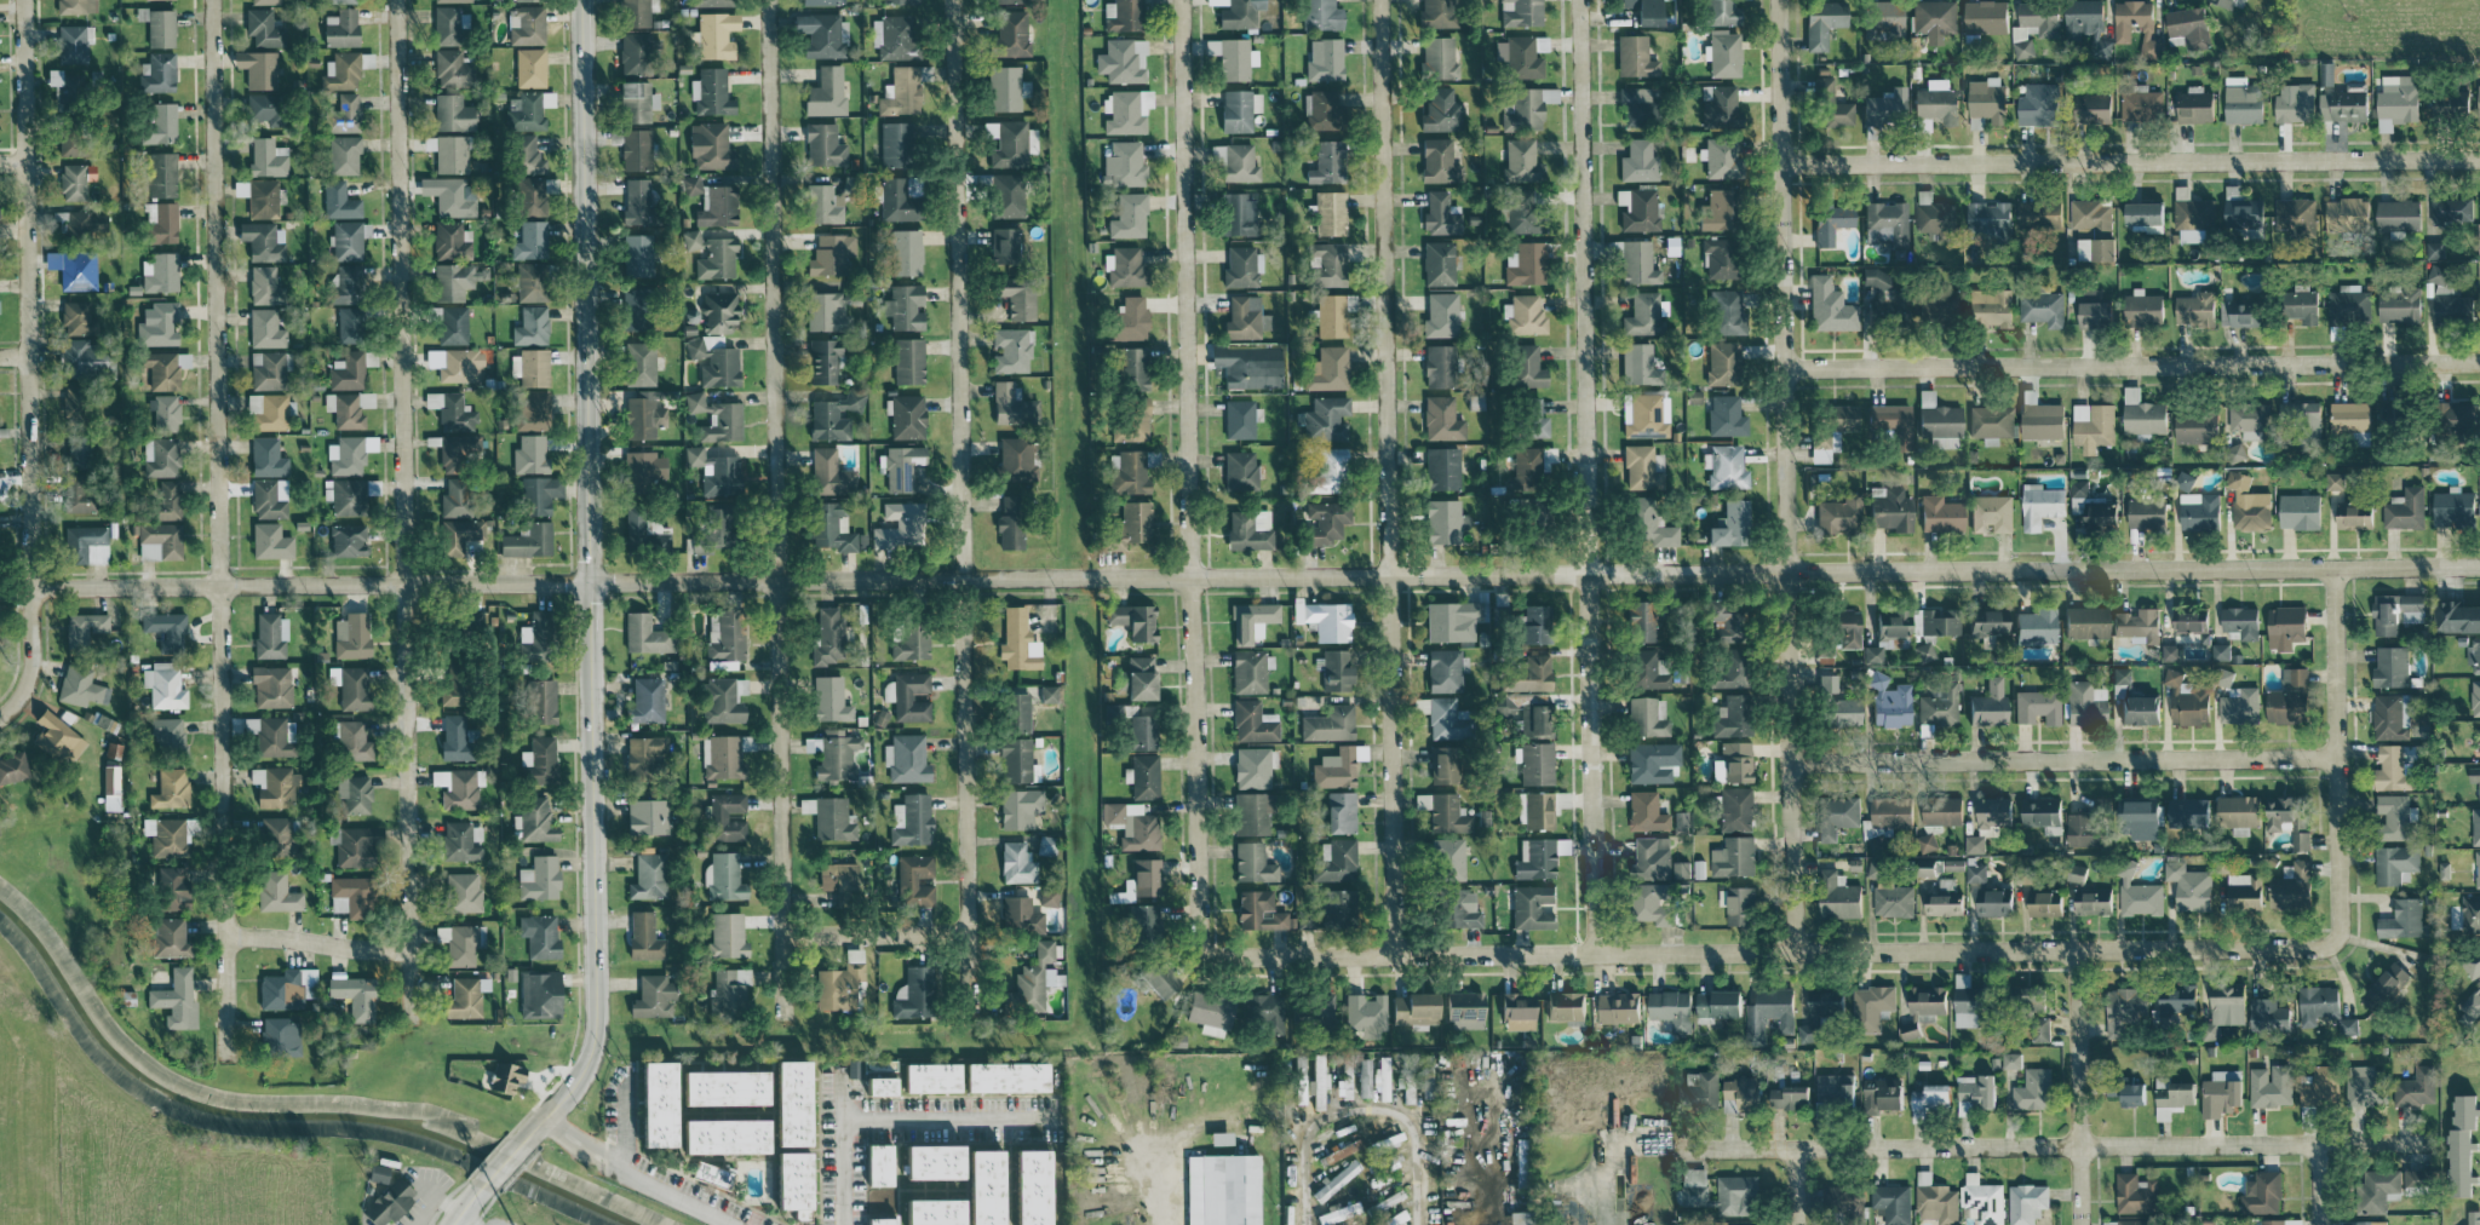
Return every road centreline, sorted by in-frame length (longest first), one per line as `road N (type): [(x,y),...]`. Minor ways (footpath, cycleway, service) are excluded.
road 1 (residential): [(29,588),(2479,566)]
road 2 (secondary): [(584,0),(595,1043),(579,1082),(521,1144)]
road 3 (residential): [(1202,959),(2335,943)]
road 4 (residential): [(210,0),(224,1059)]
road 5 (residential): [(396,0),(408,1023)]
road 6 (residential): [(770,0),(790,1016)]
road 7 (residential): [(955,0),(971,1008)]
road 8 (residential): [(1183,0),(1202,959)]
road 9 (residential): [(1381,0),(1393,956)]
road 10 (residential): [(1581,0),(1598,954)]
road 11 (residential): [(1785,0),(1798,950)]
road 12 (residential): [(1677,1148),(2433,1141)]
road 13 (residential): [(24,0),(31,663),(23,695),(0,719)]
road 14 (residential): [(1787,166),(2479,156)]
road 15 (residential): [(1790,367),(2479,359)]
road 16 (residential): [(1795,755),(2338,748)]
road 17 (residential): [(2340,568),(2335,943)]
road 18 (residential): [(2078,947),(2081,1224)]
road 19 (residential): [(222,934),(407,949)]
road 20 (residential): [(787,934),(970,932)]

